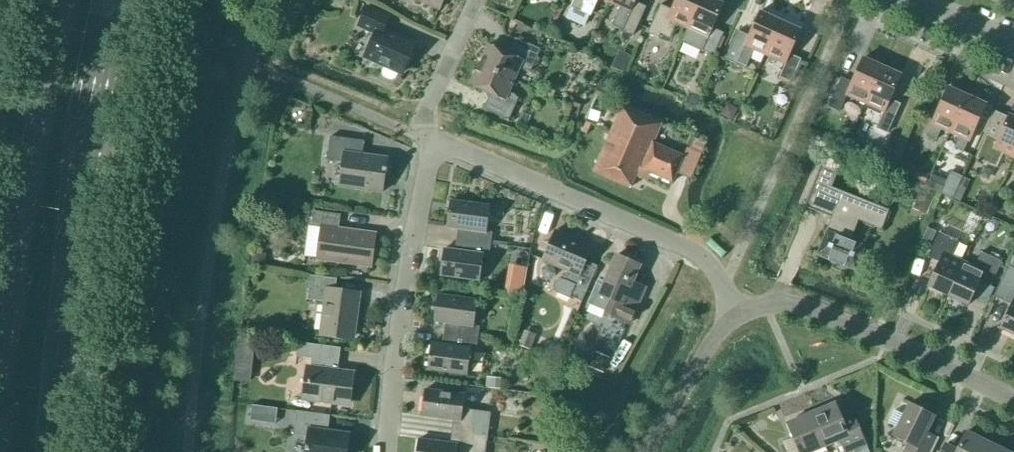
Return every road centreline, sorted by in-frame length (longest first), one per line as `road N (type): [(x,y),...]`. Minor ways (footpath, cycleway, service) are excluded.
road 1 (secondary): [(50,451),(65,288),(121,0)]
road 2 (secondary): [(62,0),(23,205),(0,400)]
road 3 (residential): [(739,315),(709,262),(689,248),(434,141)]
road 4 (residential): [(384,451),(400,292),(434,141)]
road 5 (residential): [(739,315),(782,302),(822,313),(1013,401)]
road 6 (residential): [(645,451),(718,333),(739,315)]
road 7 (residential): [(434,141),(416,133),(476,0)]

